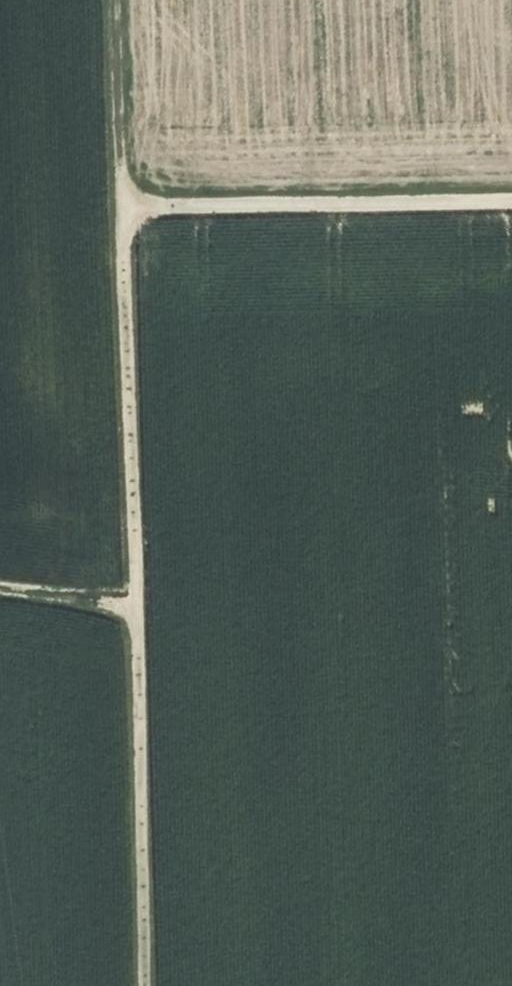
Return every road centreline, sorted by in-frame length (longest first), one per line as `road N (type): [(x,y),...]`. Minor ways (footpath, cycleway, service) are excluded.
road 1 (track): [(144,985),(123,215)]
road 2 (track): [(123,215),(511,205)]
road 3 (track): [(123,215),(121,0)]
road 4 (track): [(0,587),(136,605)]

